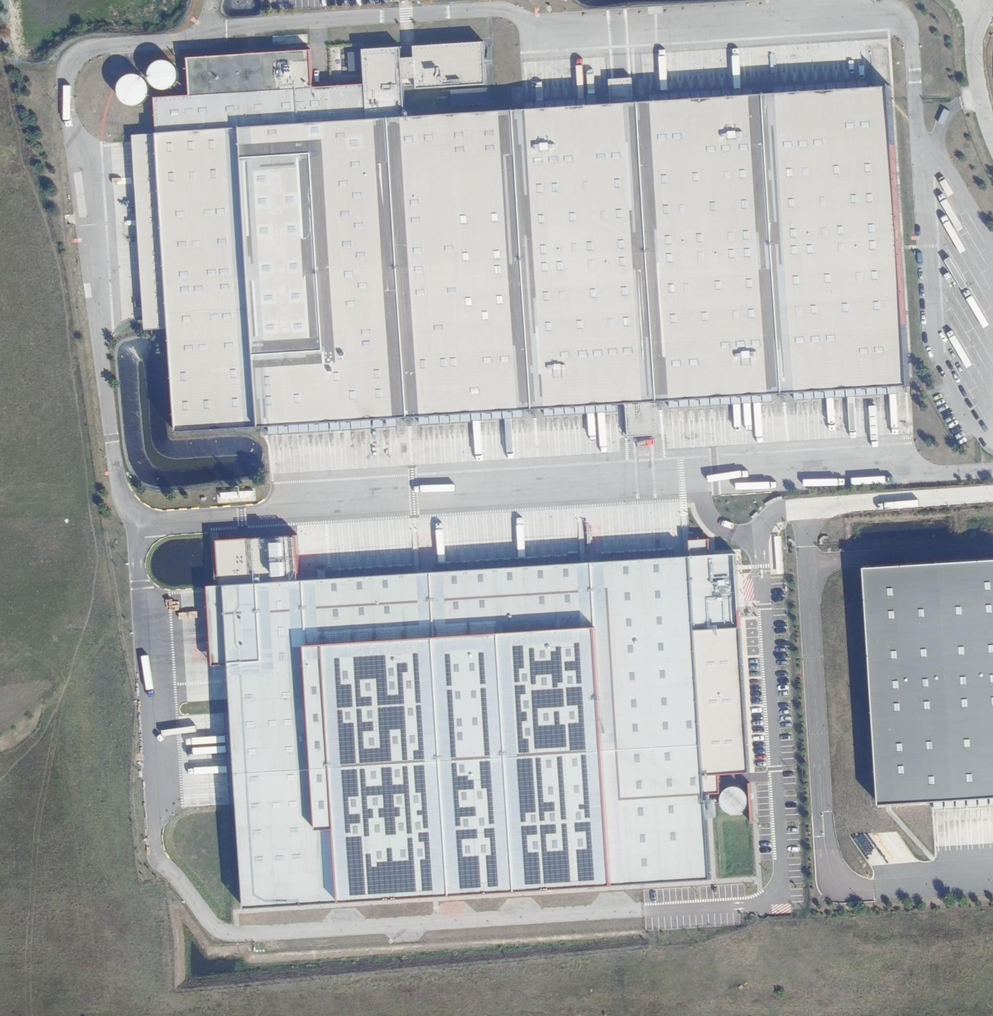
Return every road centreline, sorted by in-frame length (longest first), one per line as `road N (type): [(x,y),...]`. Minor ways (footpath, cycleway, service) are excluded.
road 1 (track): [(0,746),(36,721),(115,631)]
road 2 (unclassified): [(982,0),(975,42),(992,133)]

